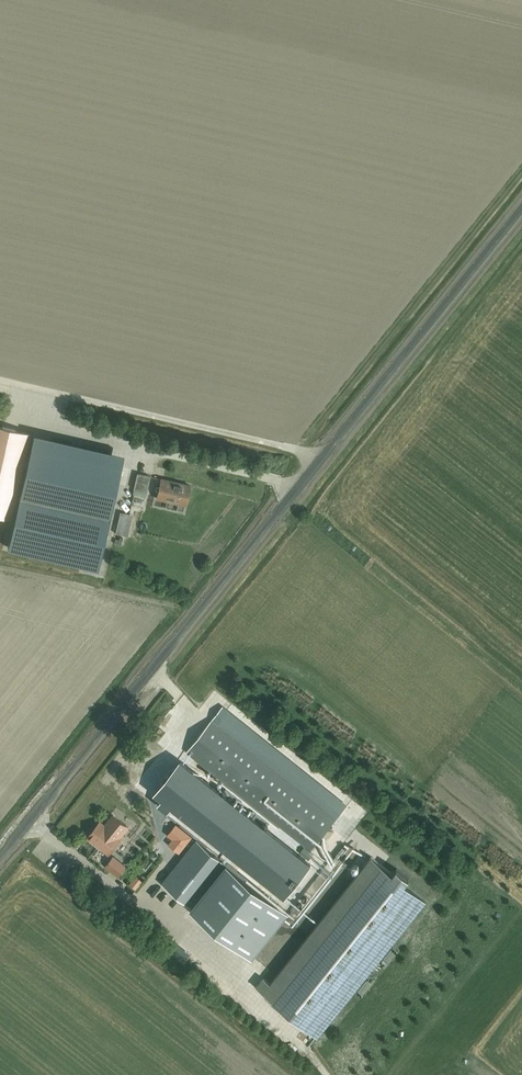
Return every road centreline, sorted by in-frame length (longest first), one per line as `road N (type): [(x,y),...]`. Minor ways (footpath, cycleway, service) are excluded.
road 1 (unclassified): [(0,846),(521,192)]

